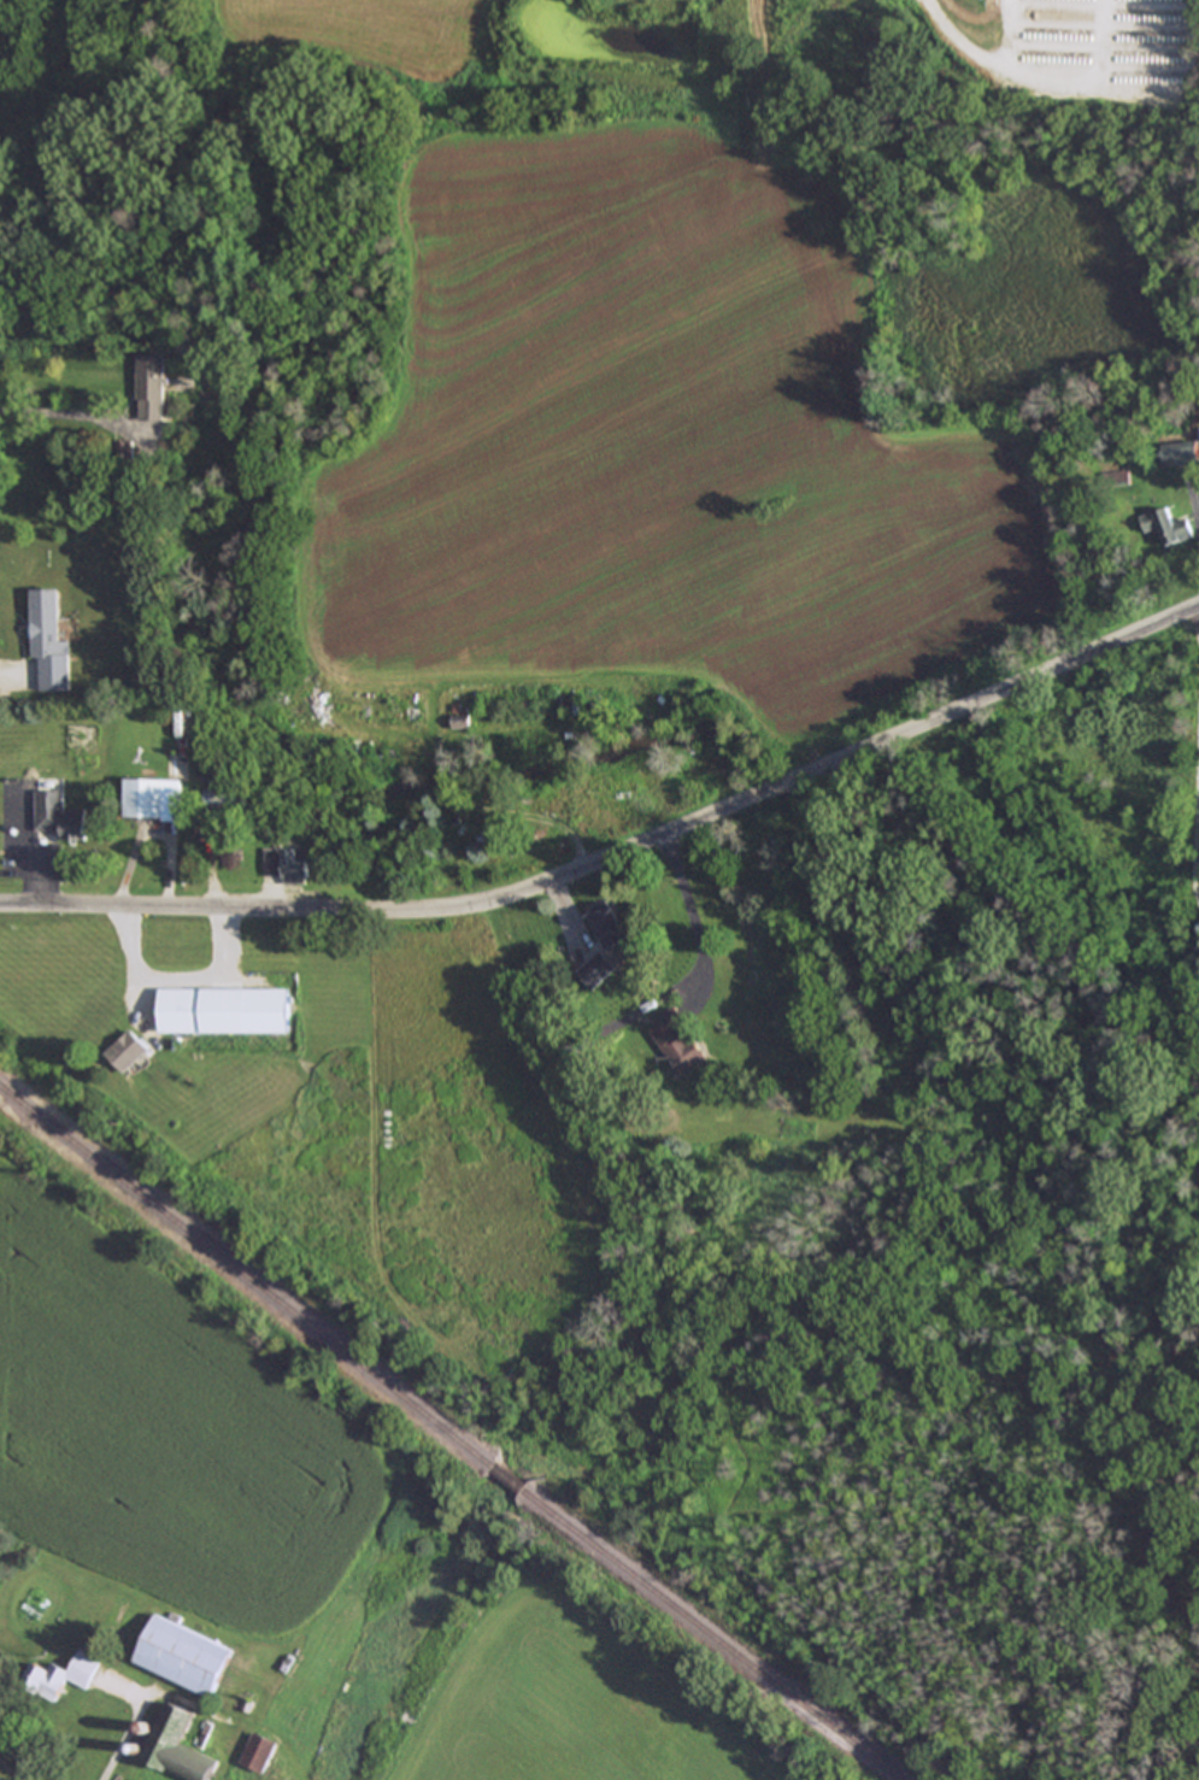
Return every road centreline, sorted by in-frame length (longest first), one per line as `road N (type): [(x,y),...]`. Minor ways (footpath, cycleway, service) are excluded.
road 1 (residential): [(1198,617),(705,835),(512,911),(0,907)]

